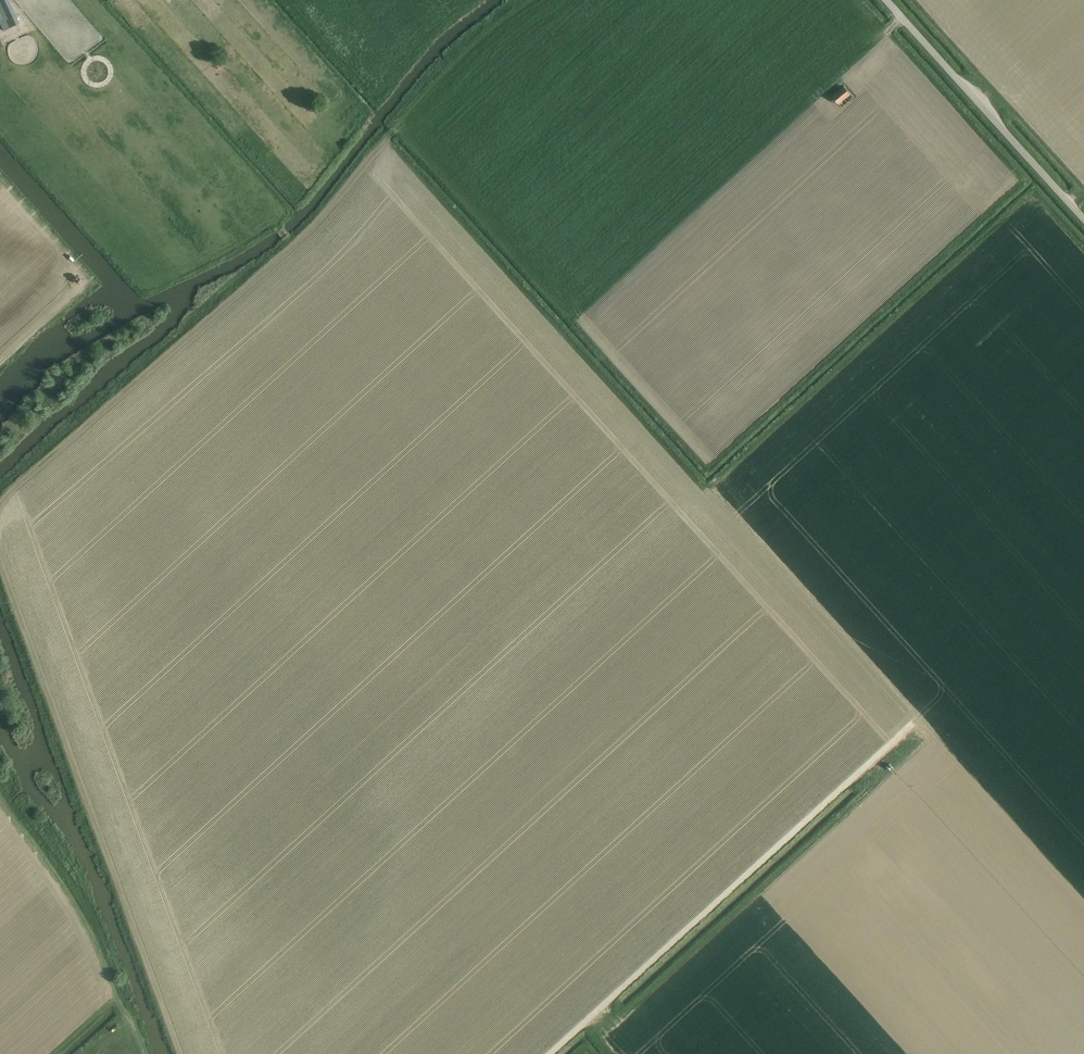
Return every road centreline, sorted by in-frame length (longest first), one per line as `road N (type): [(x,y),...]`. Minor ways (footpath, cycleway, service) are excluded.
road 1 (track): [(67,428),(289,241),(80,0)]
road 2 (unclassified): [(1083,220),(885,0)]

